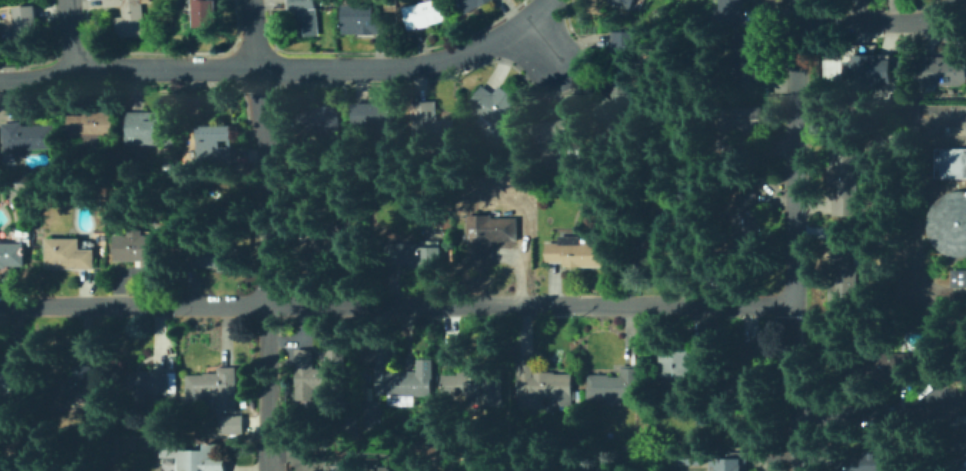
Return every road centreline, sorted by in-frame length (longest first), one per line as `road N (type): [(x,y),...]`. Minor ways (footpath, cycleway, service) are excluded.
road 1 (residential): [(795,302),(0,305)]
road 2 (residential): [(803,0),(794,470)]
road 3 (residential): [(260,68),(431,61),(489,43),(549,0)]
road 4 (residential): [(268,178),(276,470)]
road 5 (residential): [(260,68),(77,67),(0,79)]
road 6 (residential): [(955,23),(804,26)]
road 7 (residential): [(937,408),(794,407)]

